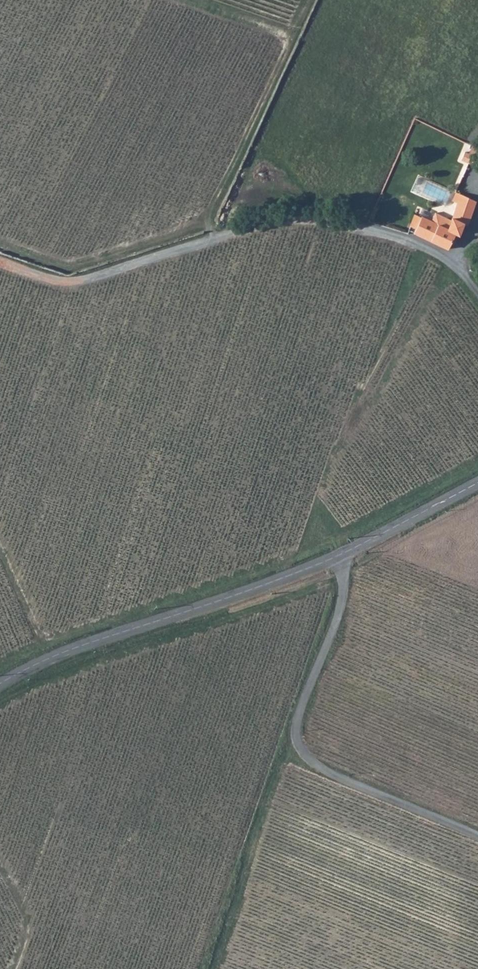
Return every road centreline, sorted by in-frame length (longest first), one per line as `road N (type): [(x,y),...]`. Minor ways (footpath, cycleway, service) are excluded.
road 1 (tertiary): [(477,483),(302,574),(88,644),(0,682)]
road 2 (unclassified): [(477,296),(446,256),(414,243),(290,219),(75,285),(0,263)]
road 3 (track): [(213,968),(269,789),(300,749)]

